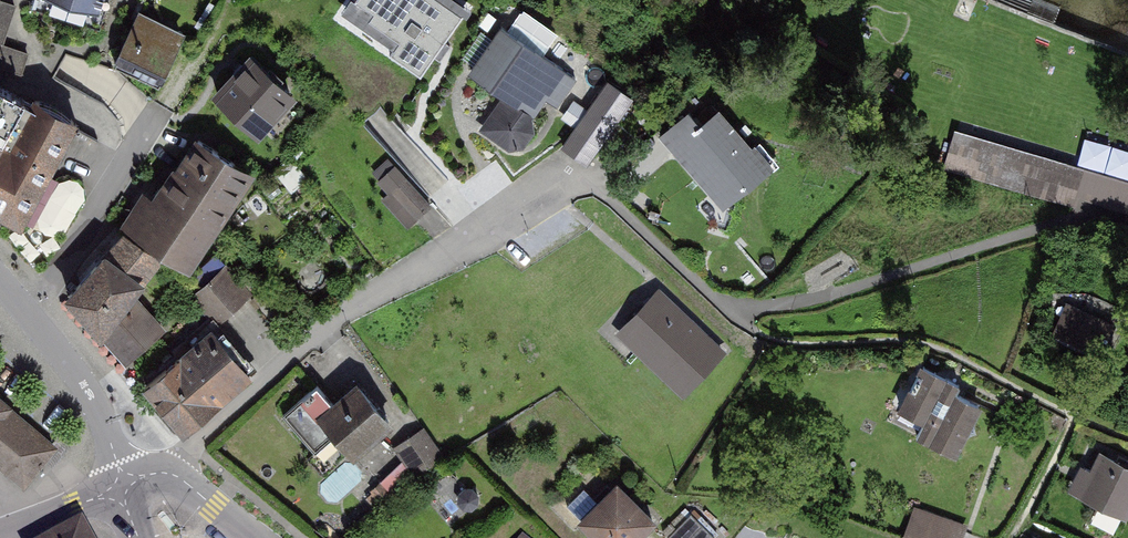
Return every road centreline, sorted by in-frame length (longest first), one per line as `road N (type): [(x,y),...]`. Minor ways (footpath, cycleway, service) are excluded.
road 1 (residential): [(167,473),(345,312),(575,173)]
road 2 (tertiary): [(0,283),(96,405),(120,489)]
road 3 (residential): [(120,489),(0,533)]

